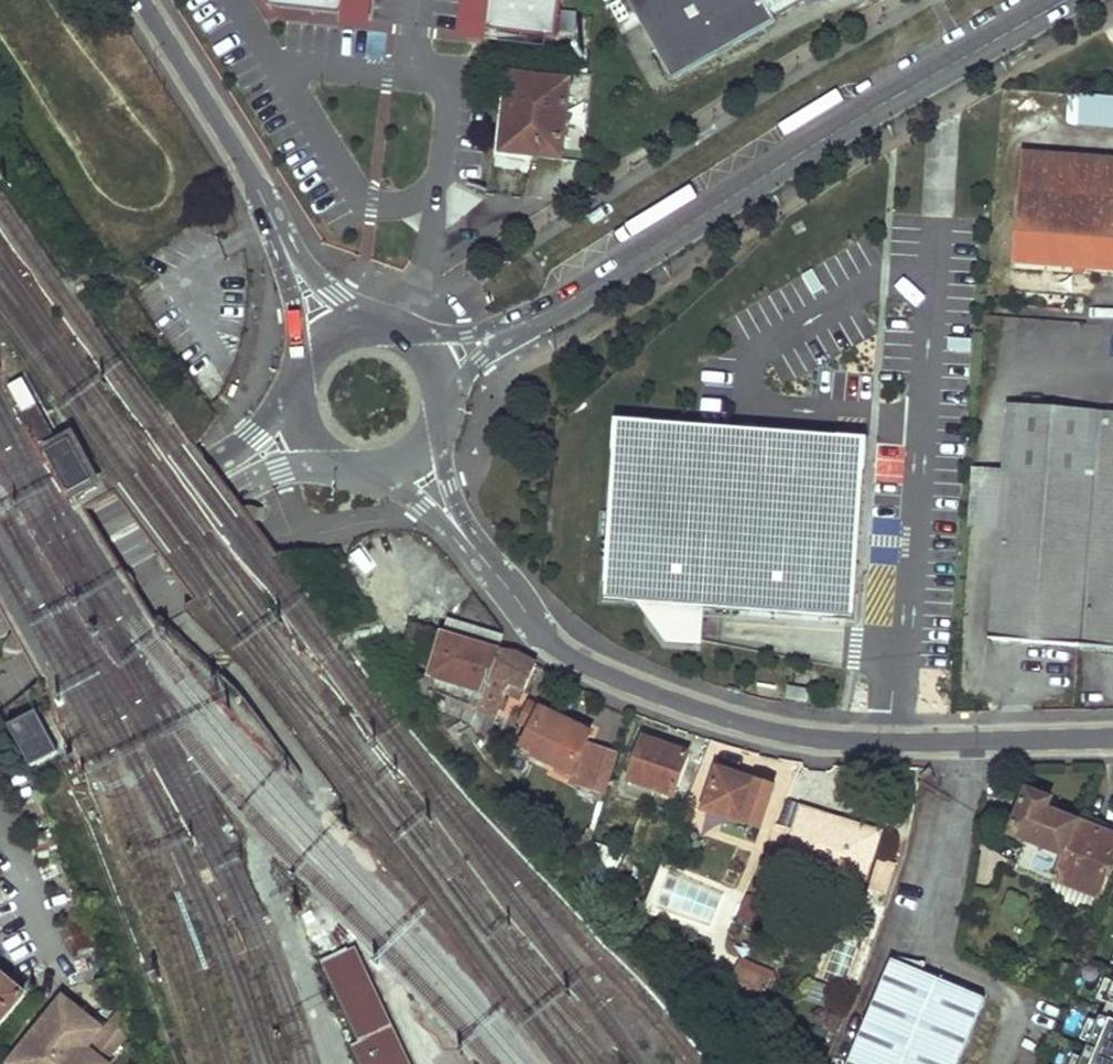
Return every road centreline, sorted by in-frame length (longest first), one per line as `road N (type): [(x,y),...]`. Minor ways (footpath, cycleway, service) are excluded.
road 1 (residential): [(404,459),(554,645),(676,703),(777,734),(857,744),(1112,739)]
road 2 (tertiary): [(430,369),(590,292),(811,148),(1065,0)]
road 3 (tertiary): [(334,345),(234,146),(142,0)]
road 4 (tertiary): [(0,618),(245,486),(332,455)]
road 5 (tertiary): [(304,406),(0,574)]

